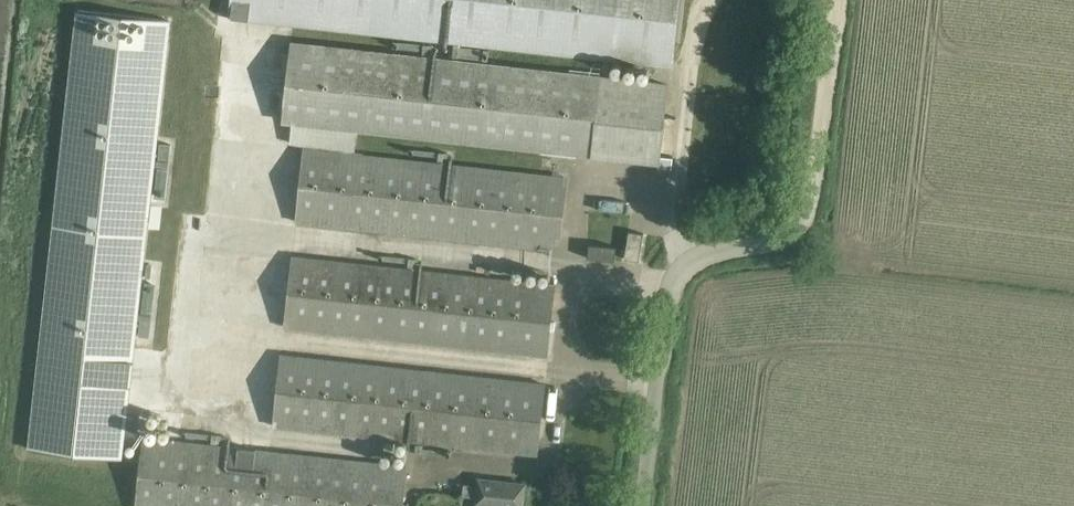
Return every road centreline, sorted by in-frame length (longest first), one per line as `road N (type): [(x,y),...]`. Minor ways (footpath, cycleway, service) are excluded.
road 1 (unclassified): [(641,505),(668,279),(694,254),(788,236),(813,201)]
road 2 (track): [(813,201),(833,0)]

